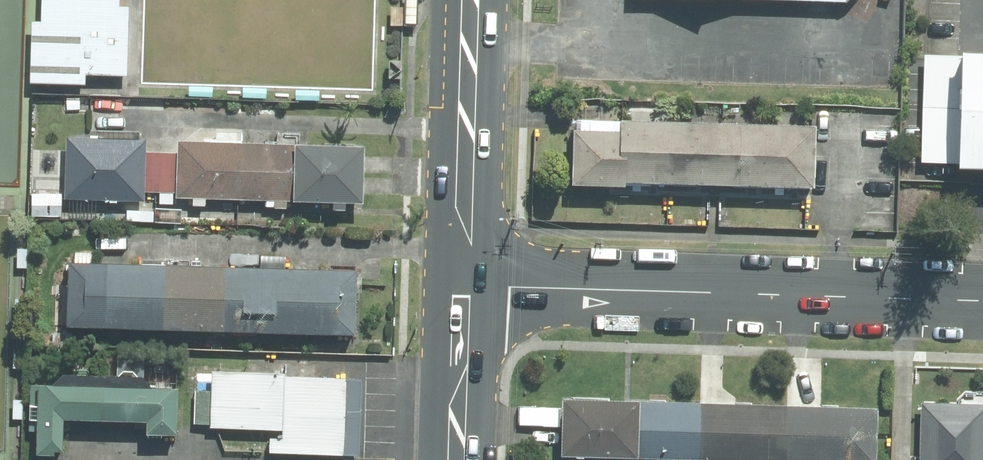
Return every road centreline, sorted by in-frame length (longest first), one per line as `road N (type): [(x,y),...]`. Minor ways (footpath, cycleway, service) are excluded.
road 1 (residential): [(982,298),(461,289)]
road 2 (secondary): [(461,289),(470,0)]
road 3 (secondary): [(457,459),(461,289)]

